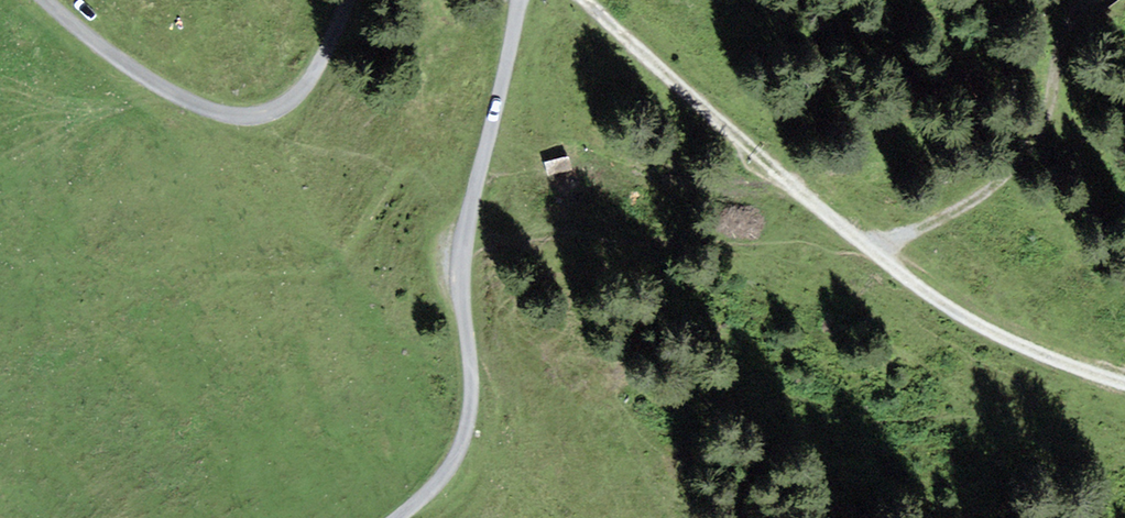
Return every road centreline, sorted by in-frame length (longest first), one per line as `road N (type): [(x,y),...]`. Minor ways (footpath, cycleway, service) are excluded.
road 1 (track): [(1124,383),(1001,338),(921,289),(730,140),(578,0)]
road 2 (unclassified): [(518,0),(463,251),(468,422),(442,477),(397,517)]
road 3 (unclassified): [(46,0),(154,83),(215,110),(253,115),(300,91),(348,0)]
road 4 (track): [(1101,67),(982,197),(876,253)]

